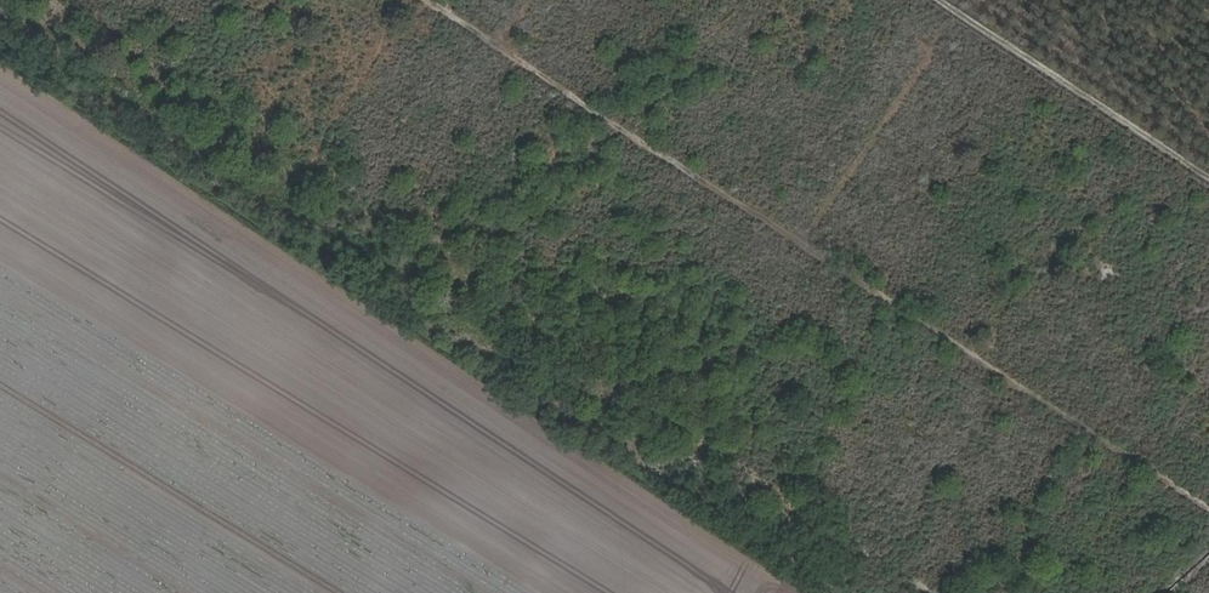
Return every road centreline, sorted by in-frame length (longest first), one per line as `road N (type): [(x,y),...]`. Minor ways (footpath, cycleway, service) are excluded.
road 1 (track): [(0,73),(790,592)]
road 2 (track): [(0,543),(221,216)]
road 3 (track): [(1208,176),(944,0)]

